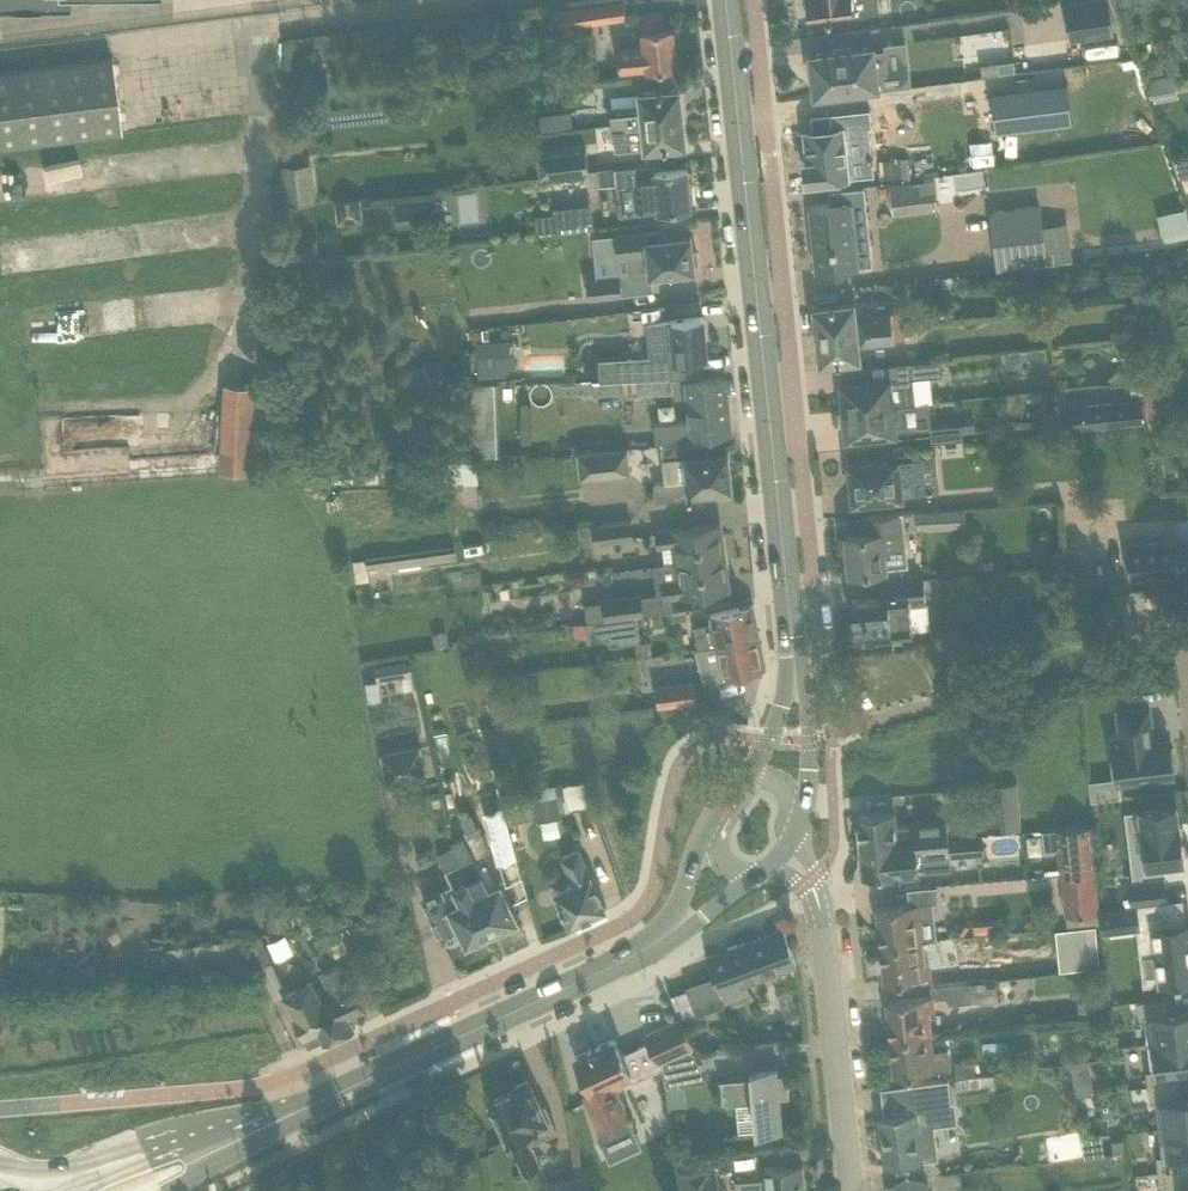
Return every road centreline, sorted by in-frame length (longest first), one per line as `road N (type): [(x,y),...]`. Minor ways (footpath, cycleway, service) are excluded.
road 1 (tertiary): [(797,673),(725,0)]
road 2 (tertiary): [(240,1137),(598,972),(682,923)]
road 3 (residential): [(856,1190),(828,947),(811,880)]
road 4 (tertiary): [(803,810),(808,743),(797,673)]
road 5 (primary): [(126,1160),(39,1176),(0,1162)]

